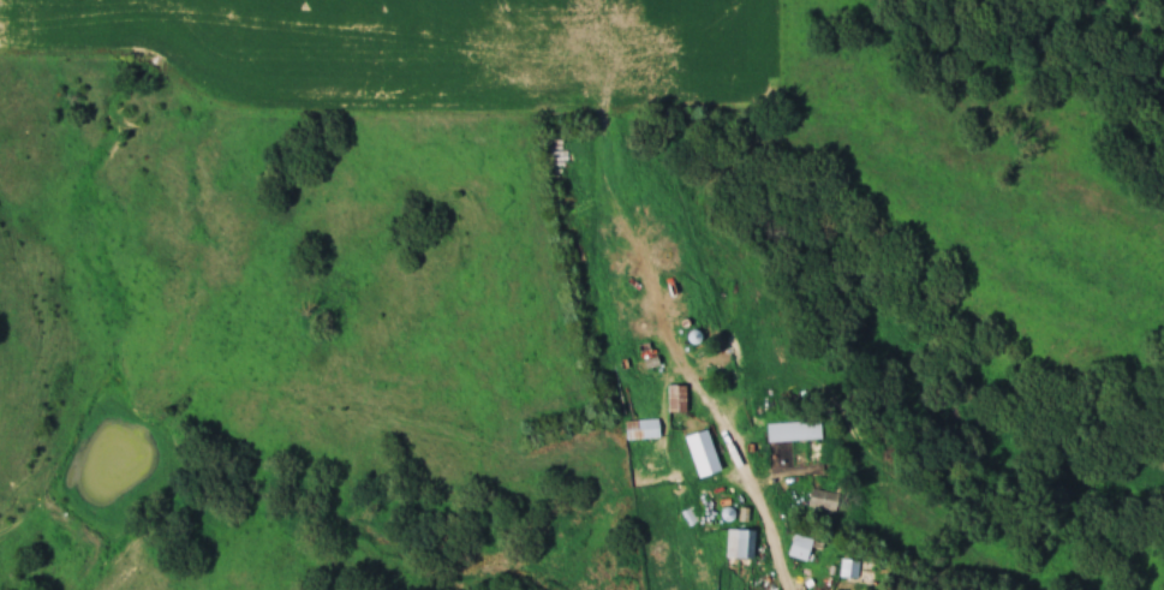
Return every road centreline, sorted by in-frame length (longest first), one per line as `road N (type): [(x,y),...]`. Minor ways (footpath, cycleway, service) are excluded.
road 1 (residential): [(786,589),(772,532),(721,425)]

